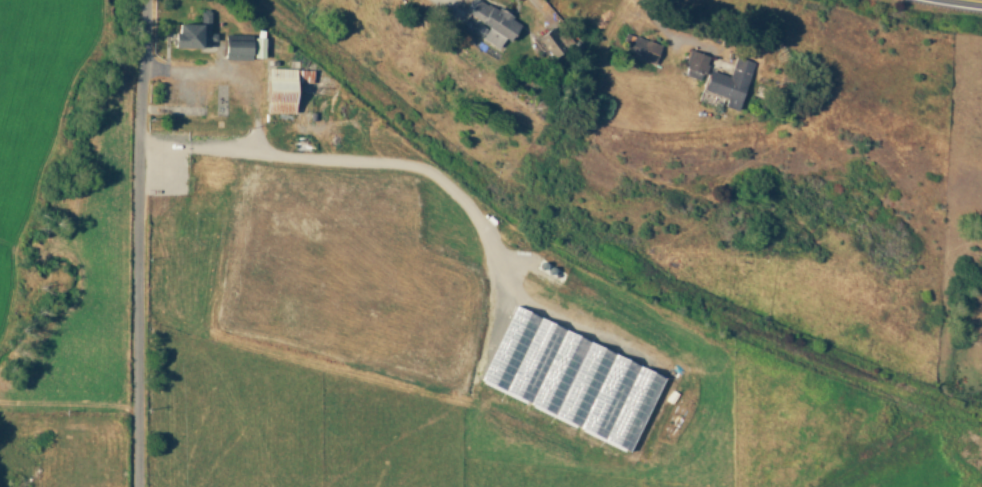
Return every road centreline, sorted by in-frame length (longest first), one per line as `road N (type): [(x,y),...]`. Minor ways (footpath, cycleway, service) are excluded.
road 1 (residential): [(139,486),(147,0)]

